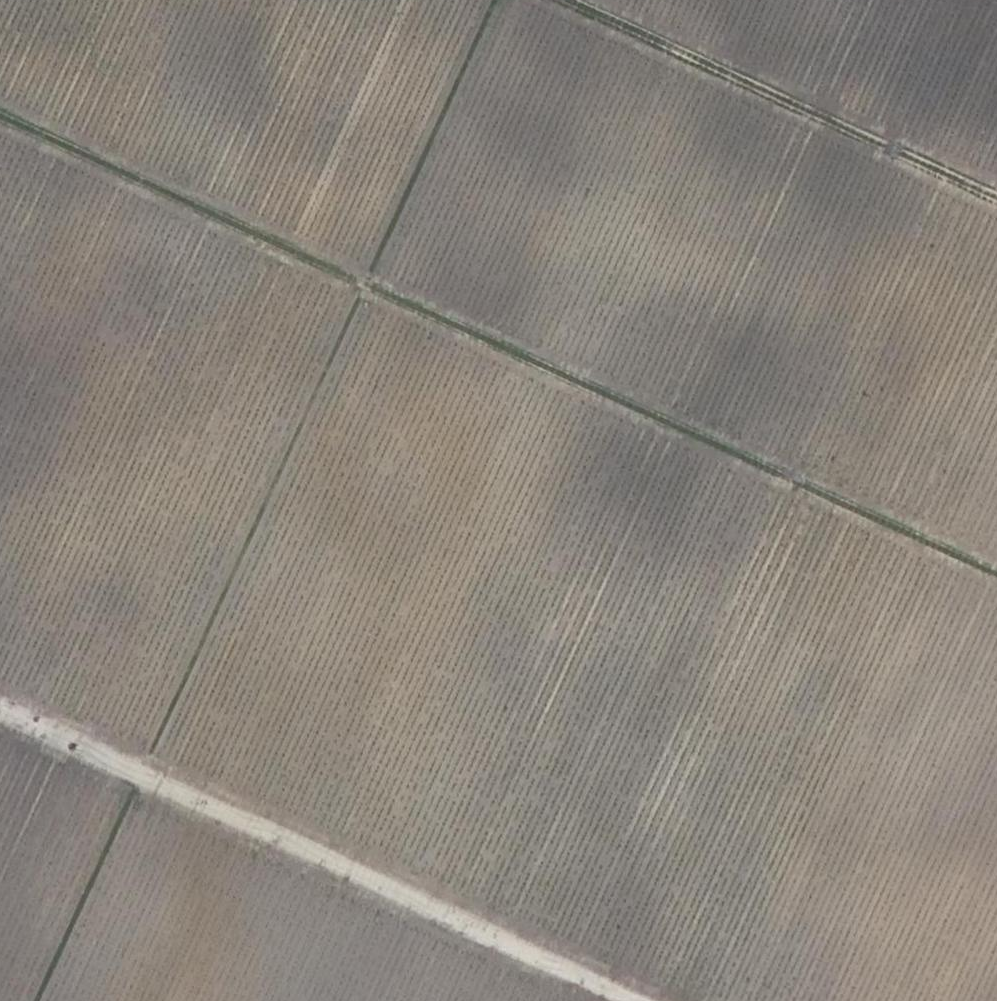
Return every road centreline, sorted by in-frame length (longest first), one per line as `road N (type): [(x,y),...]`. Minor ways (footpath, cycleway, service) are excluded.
road 1 (track): [(31,1000),(132,767),(495,0)]
road 2 (track): [(0,122),(996,571)]
road 3 (track): [(648,1000),(0,706)]
road 4 (track): [(550,0),(996,202)]

